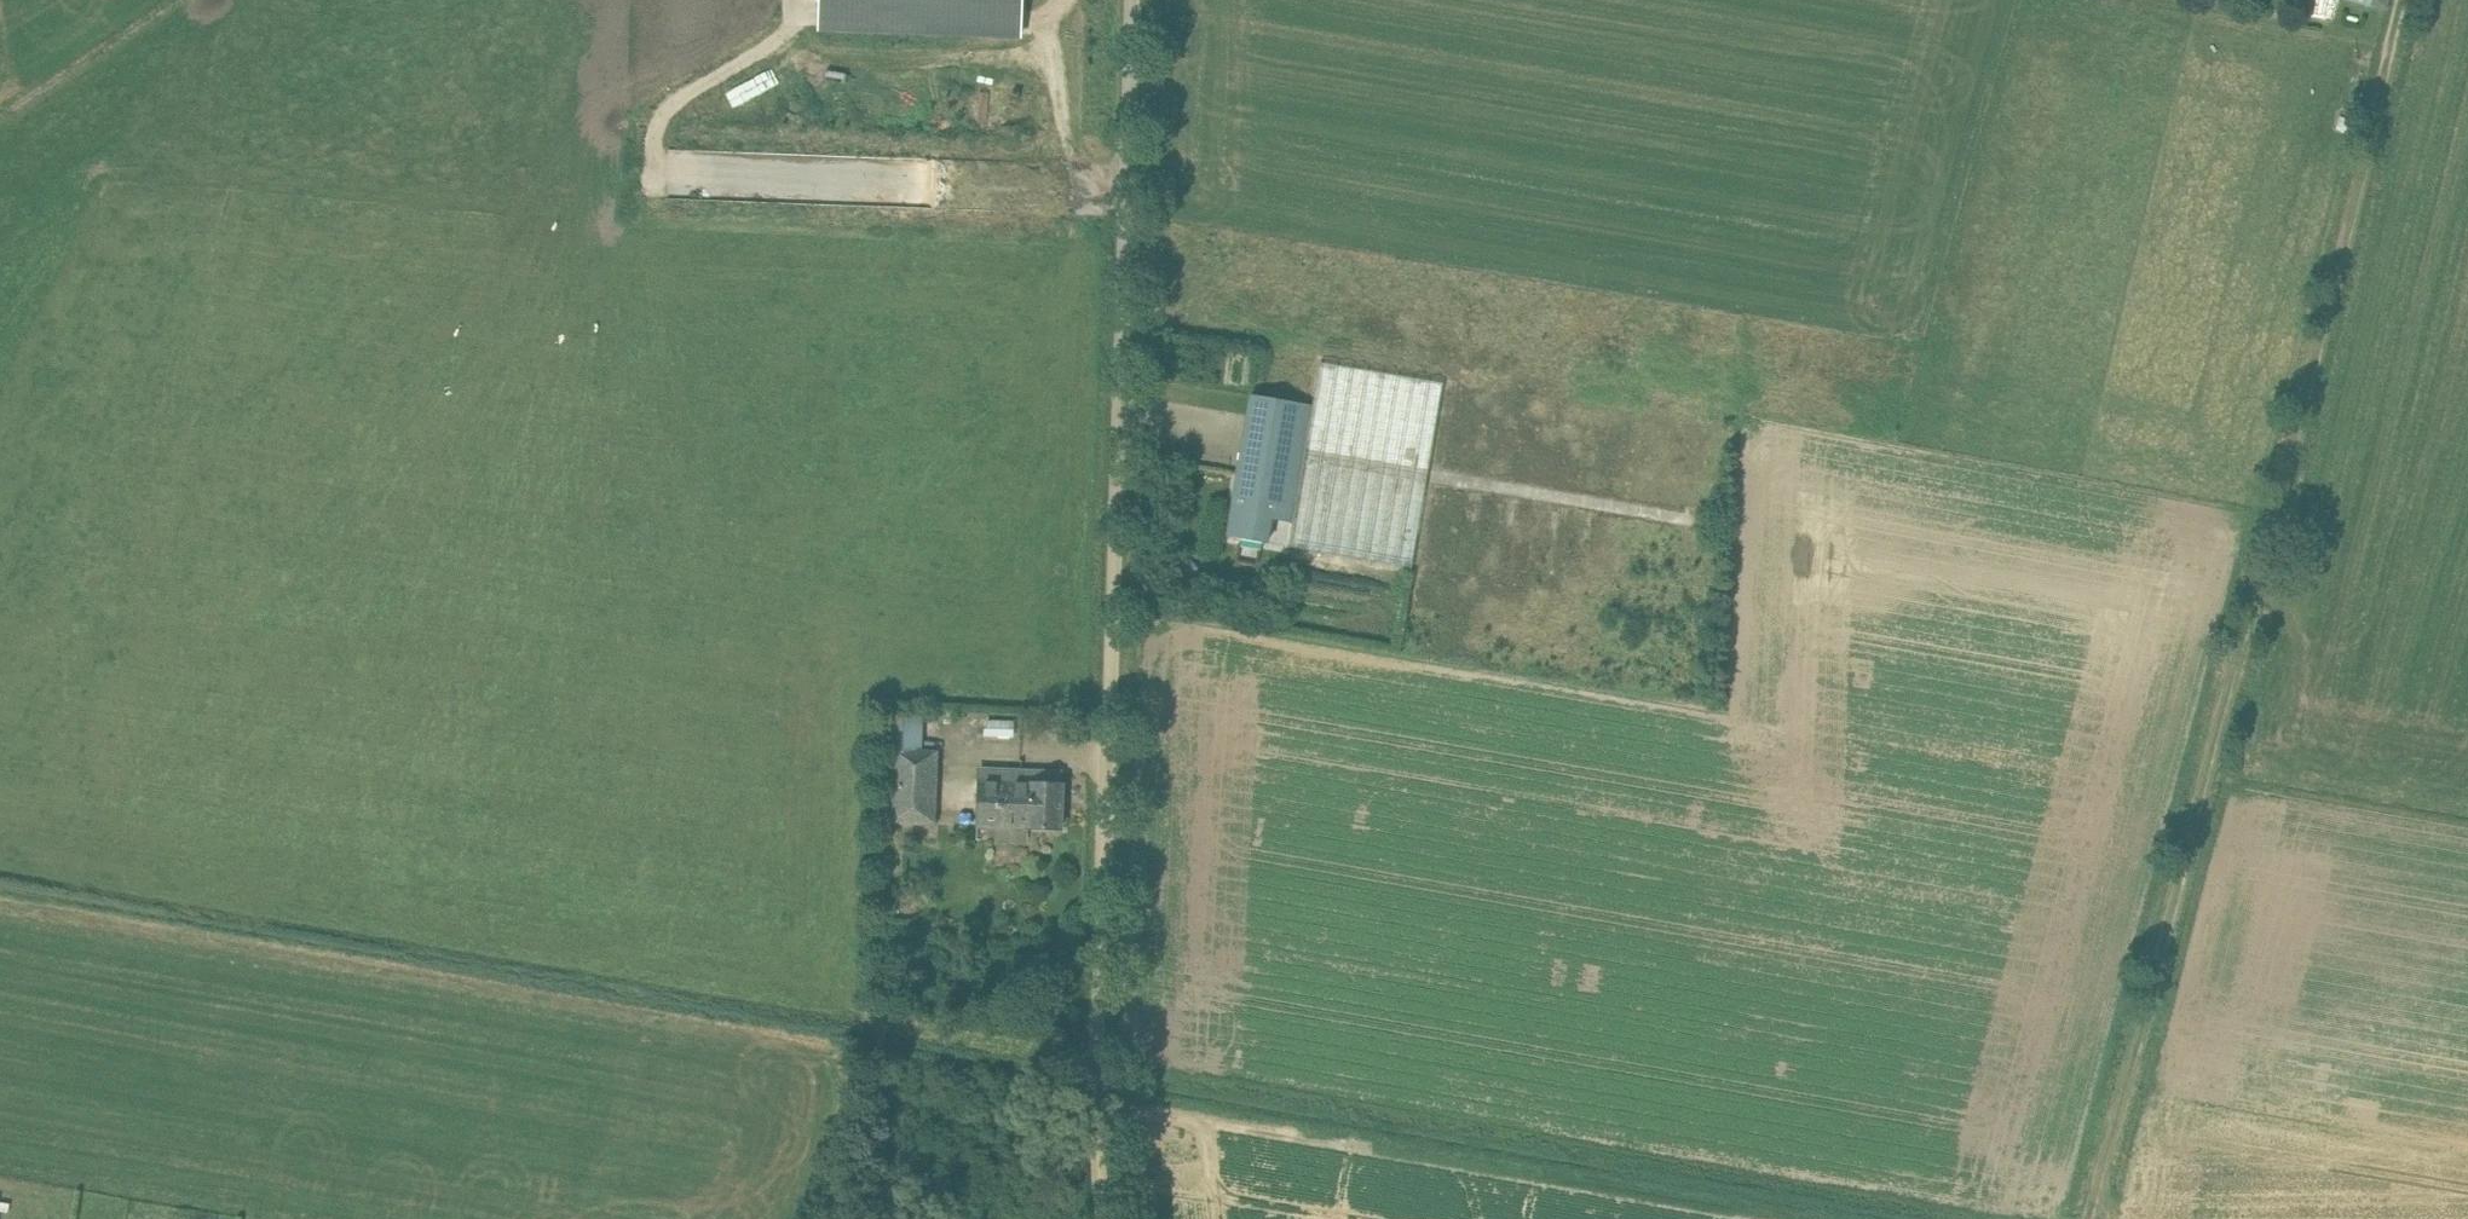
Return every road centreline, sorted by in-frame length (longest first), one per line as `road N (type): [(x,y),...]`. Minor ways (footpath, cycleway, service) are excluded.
road 1 (track): [(2083,1218),(2406,0)]
road 2 (unclassified): [(1124,0),(1095,868),(1103,1218)]

